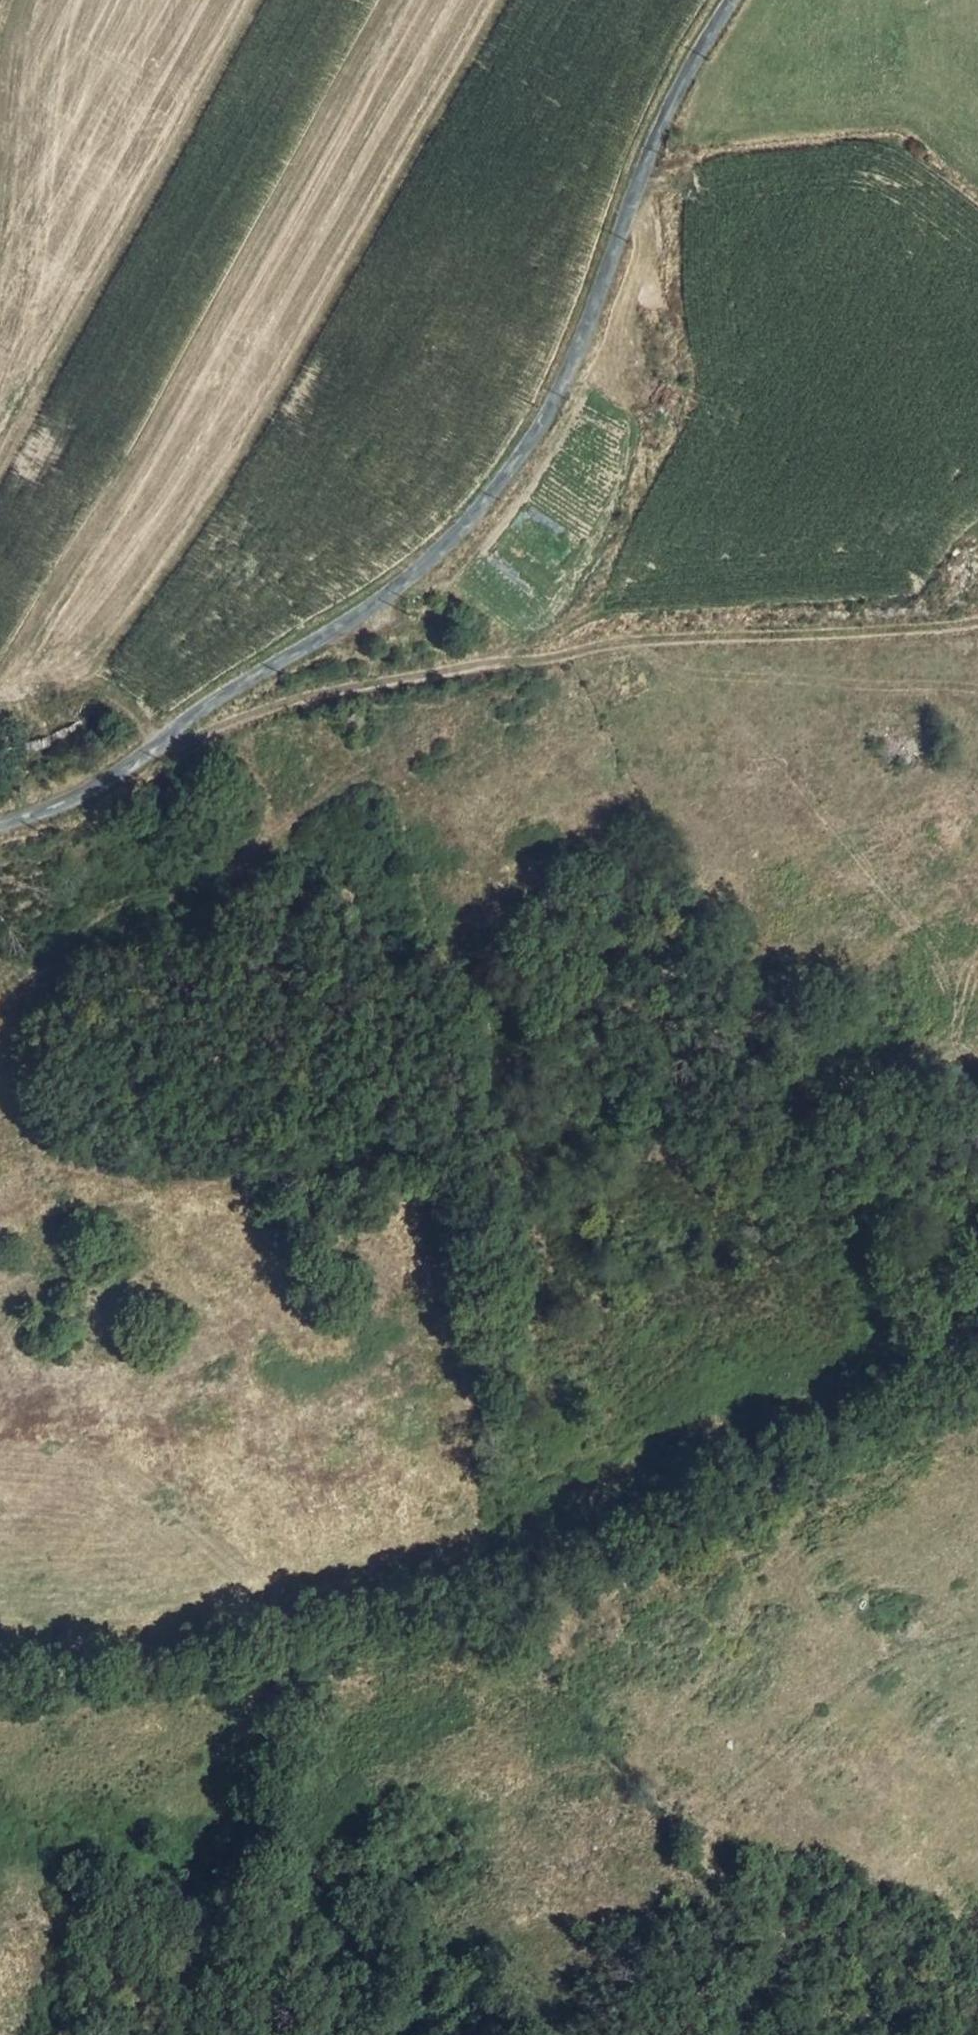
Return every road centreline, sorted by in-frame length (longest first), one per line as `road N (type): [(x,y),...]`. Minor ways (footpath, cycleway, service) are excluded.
road 1 (unclassified): [(733,0),(652,150),(549,410),(492,496),(396,590),(223,695),(106,781),(0,823)]
road 2 (track): [(153,748),(308,698),(435,672),(635,643),(977,622)]

